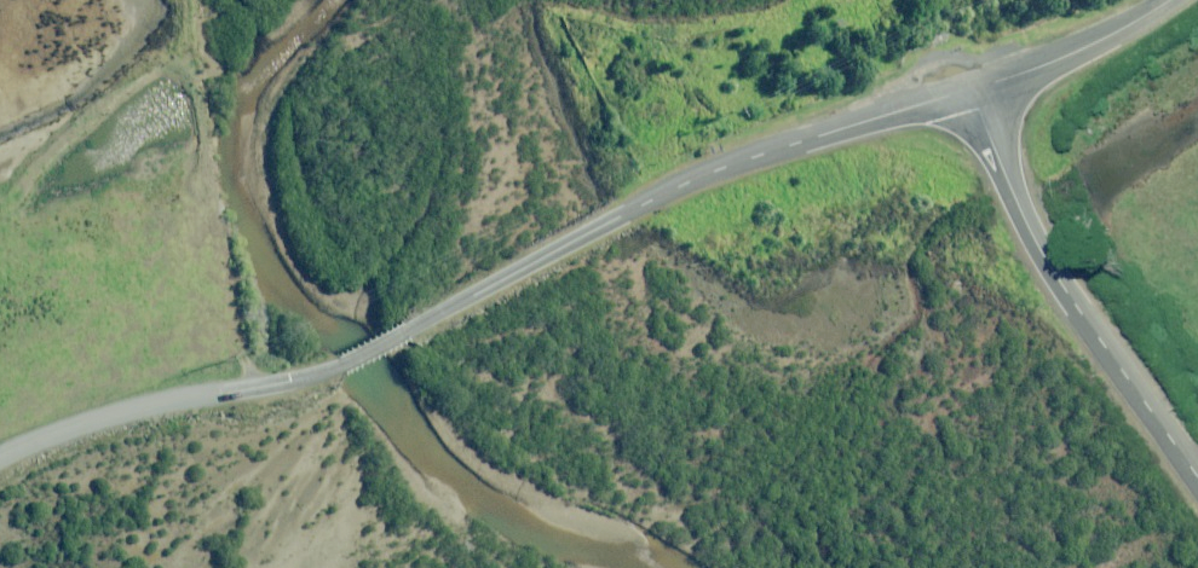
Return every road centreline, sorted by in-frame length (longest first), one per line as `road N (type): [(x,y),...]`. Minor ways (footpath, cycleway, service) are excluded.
road 1 (unclassified): [(976,86),(712,168),(342,364)]
road 2 (tertiary): [(1197,477),(1030,232),(976,86)]
road 3 (unclassified): [(0,453),(131,406),(291,381),(342,364)]
road 4 (unclassified): [(976,86),(1111,32),(1165,0)]

